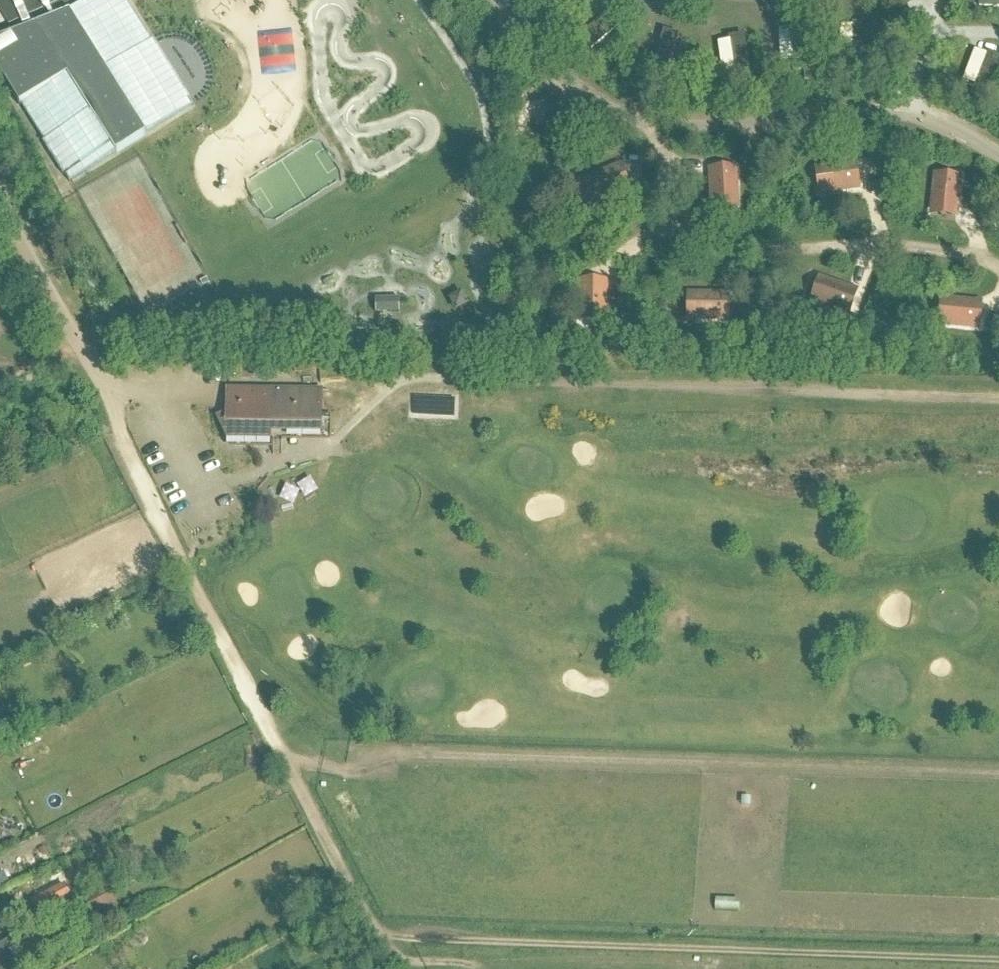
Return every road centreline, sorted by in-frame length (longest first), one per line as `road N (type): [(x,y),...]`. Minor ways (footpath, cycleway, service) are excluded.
road 1 (track): [(109,395),(130,456),(394,968)]
road 2 (unclassified): [(0,210),(109,395)]

